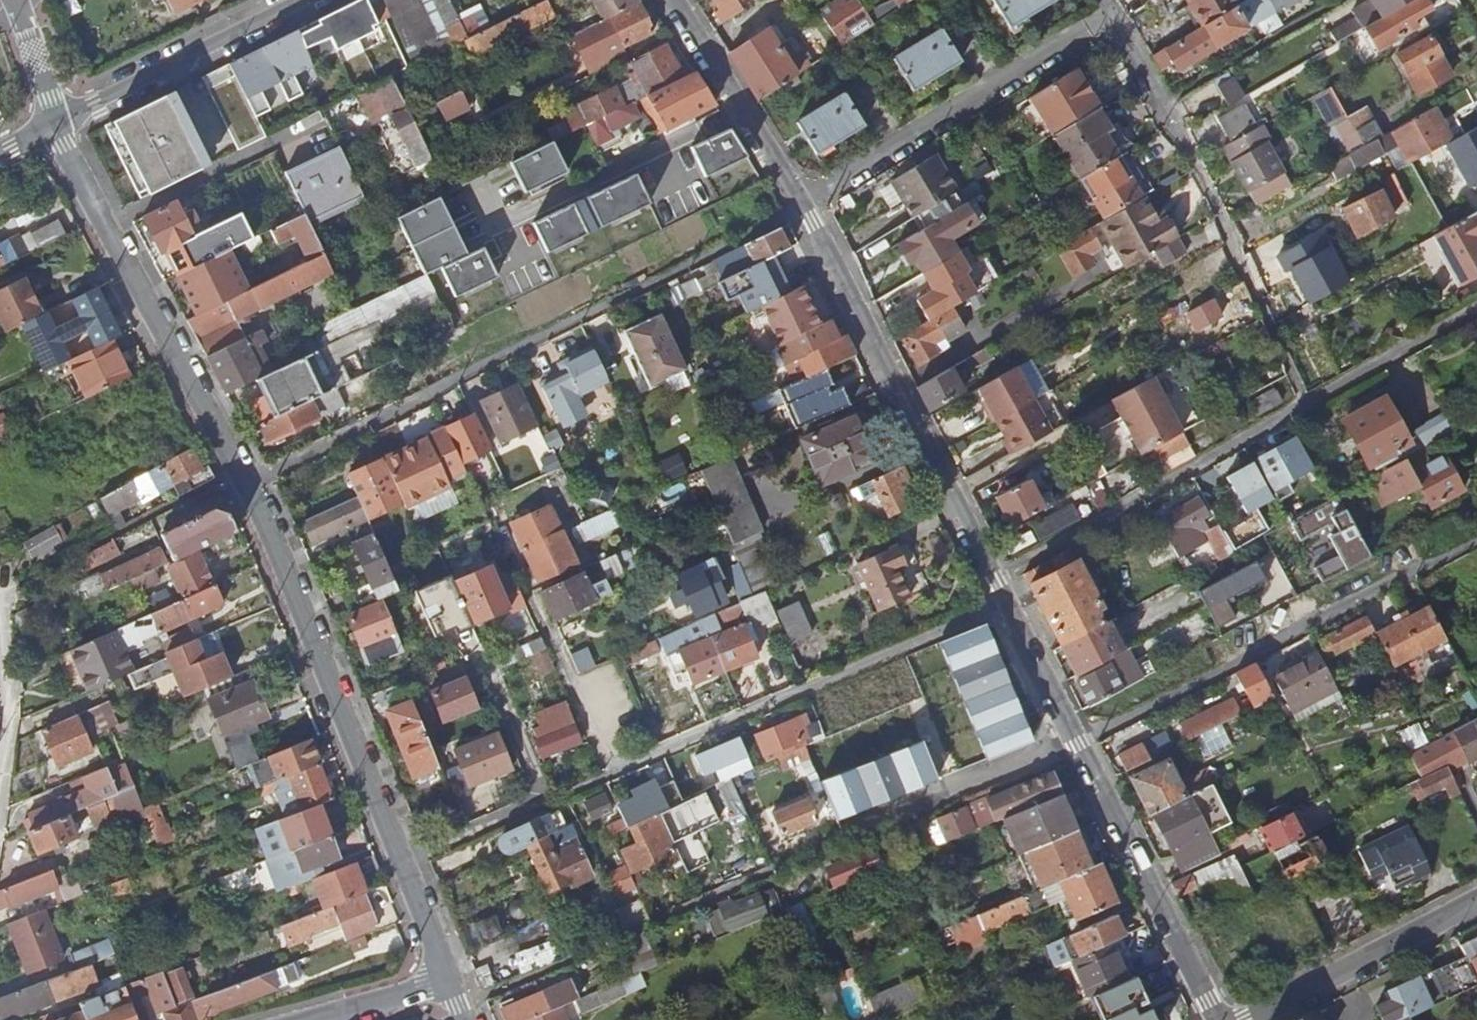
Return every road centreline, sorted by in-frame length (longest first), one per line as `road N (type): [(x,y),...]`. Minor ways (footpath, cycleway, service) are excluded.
road 1 (residential): [(1217,1019),(801,201),(670,0)]
road 2 (residential): [(56,122),(277,552),(452,979)]
road 3 (residential): [(304,0),(56,122)]
road 4 (residential): [(1476,900),(1248,1019)]
road 5 (residential): [(452,979),(310,1019)]
road 6 (residential): [(56,122),(11,0)]

